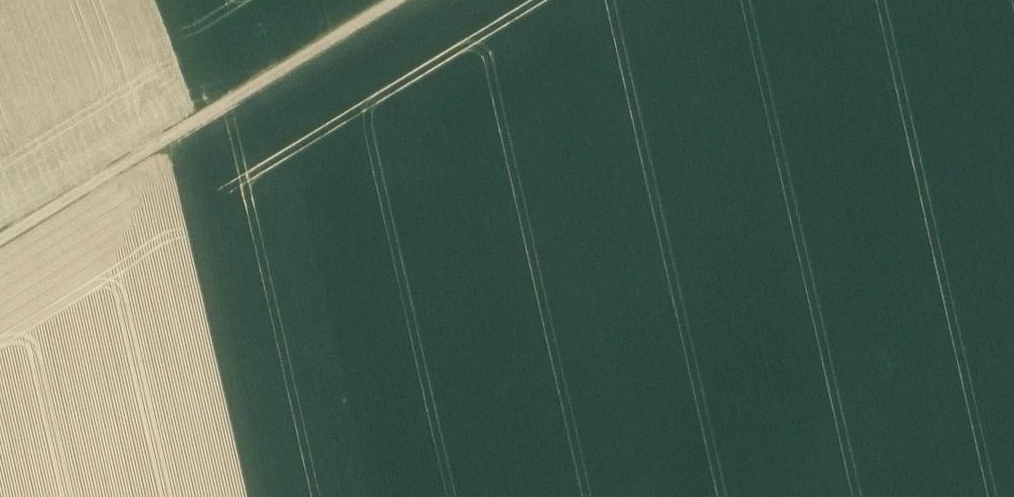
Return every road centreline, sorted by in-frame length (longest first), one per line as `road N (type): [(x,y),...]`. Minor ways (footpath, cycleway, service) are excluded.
road 1 (track): [(0,243),(402,0)]

